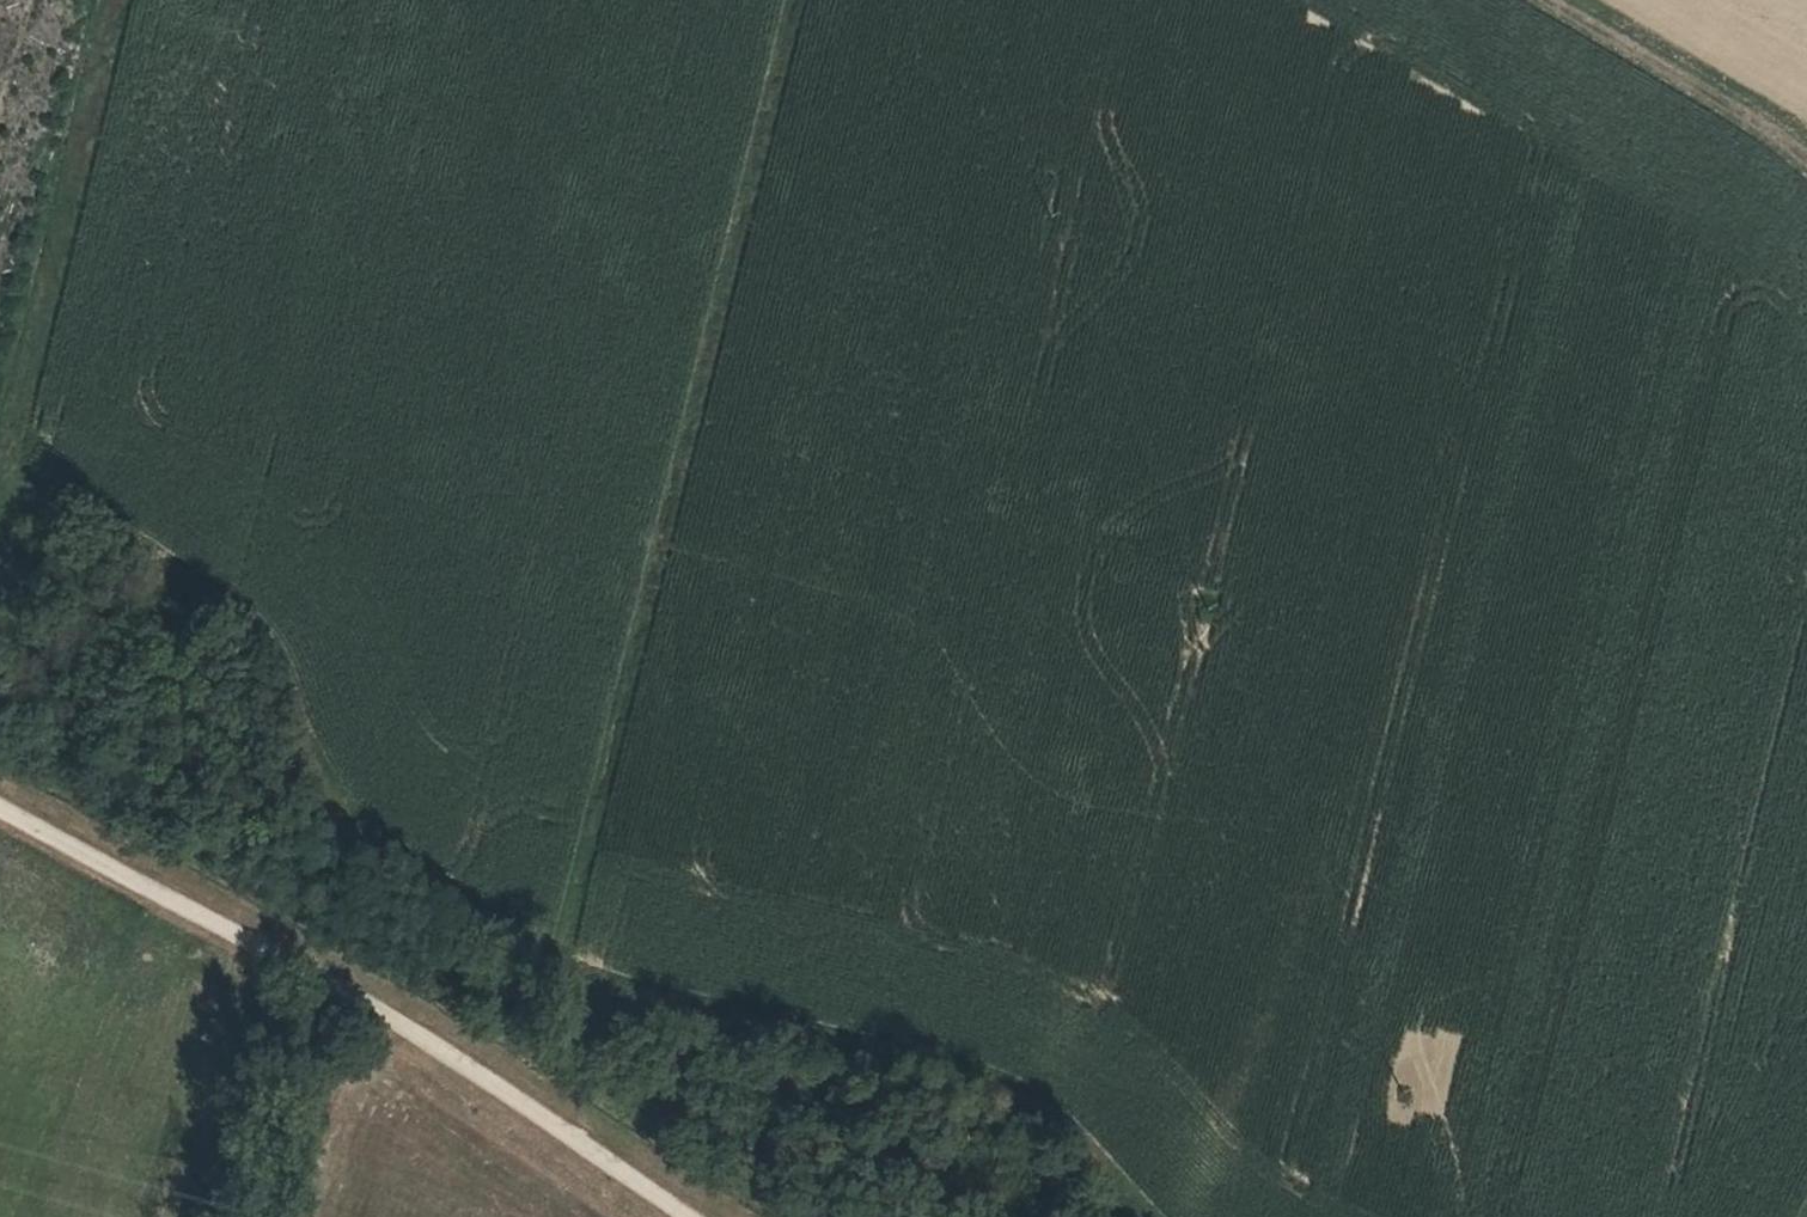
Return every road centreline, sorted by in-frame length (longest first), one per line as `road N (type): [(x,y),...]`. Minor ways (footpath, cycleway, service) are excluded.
road 1 (track): [(0,808),(222,930),(539,1127),(667,1216)]
road 2 (track): [(1537,0),(1806,162)]

